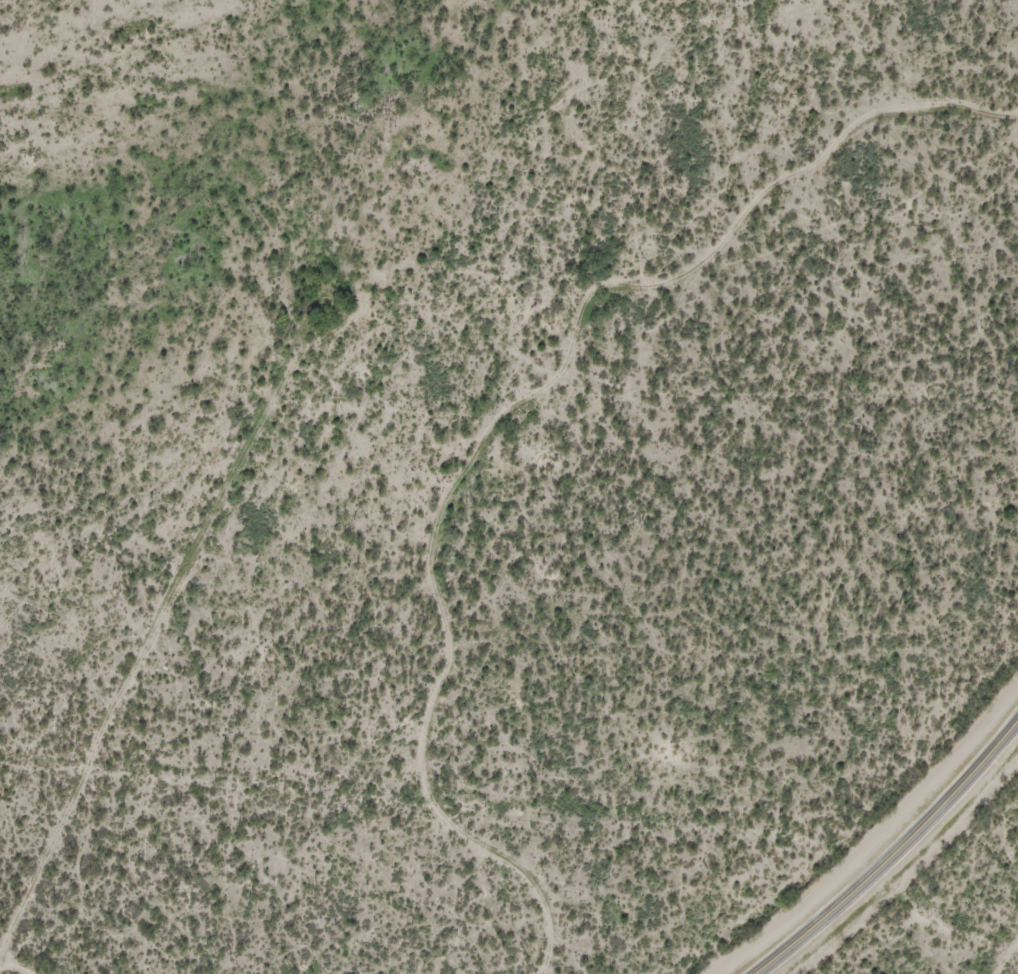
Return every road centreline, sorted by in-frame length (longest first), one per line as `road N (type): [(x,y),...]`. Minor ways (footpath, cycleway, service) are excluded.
road 1 (secondary): [(760,973),(825,925),(1017,729)]

